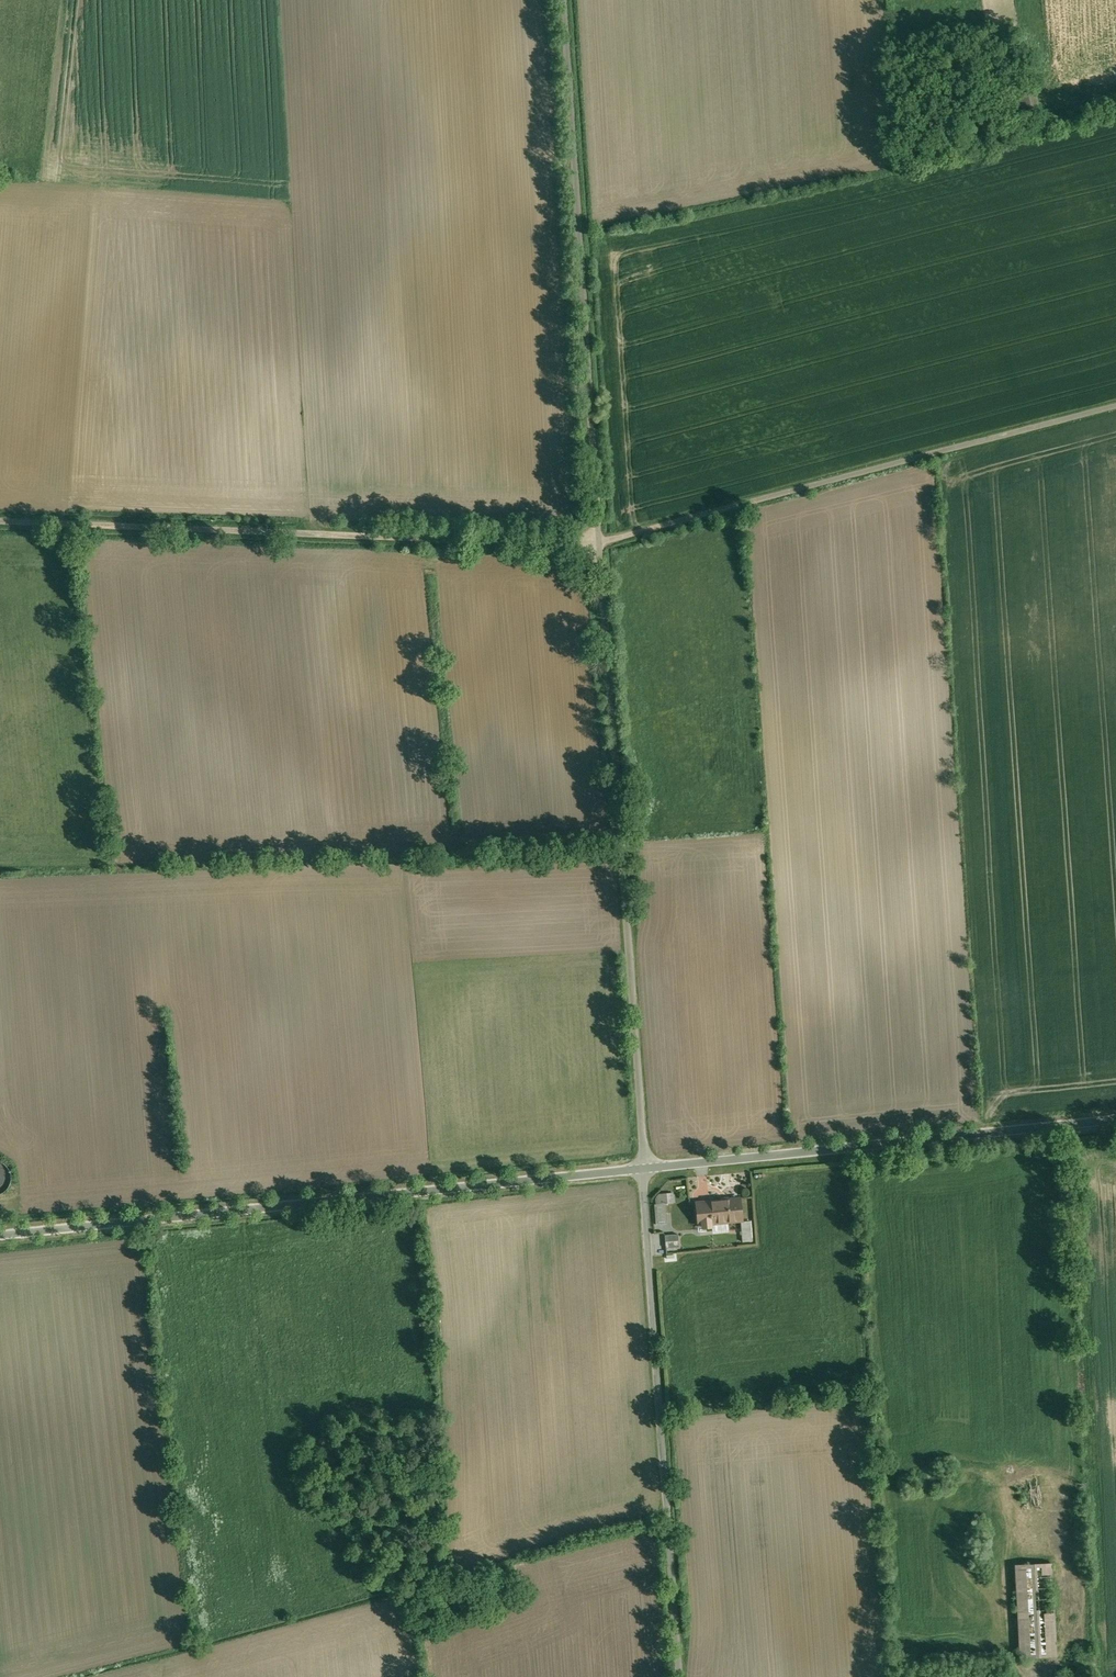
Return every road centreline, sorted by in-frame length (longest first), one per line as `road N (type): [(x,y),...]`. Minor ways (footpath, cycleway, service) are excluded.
road 1 (tertiary): [(643,1168),(0,1237)]
road 2 (residential): [(643,1168),(598,544)]
road 3 (track): [(0,517),(598,544)]
road 4 (residential): [(598,544),(563,0)]
road 5 (unclassified): [(1115,405),(598,544)]
road 6 (residential): [(679,1676),(643,1168)]
road 7 (tertiary): [(1115,1120),(643,1168)]

